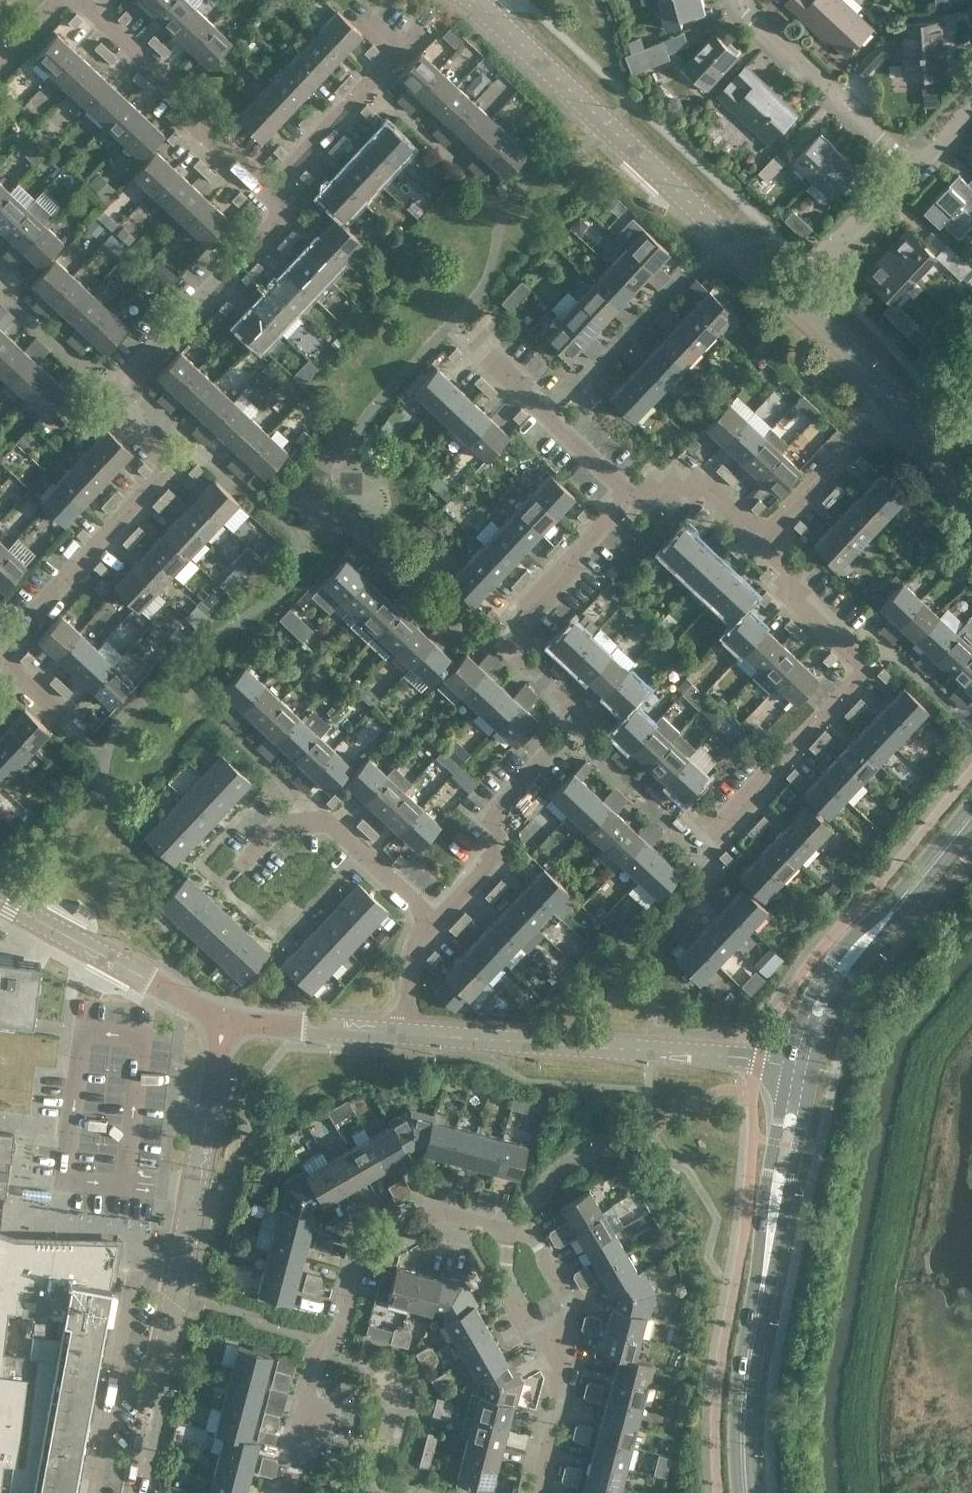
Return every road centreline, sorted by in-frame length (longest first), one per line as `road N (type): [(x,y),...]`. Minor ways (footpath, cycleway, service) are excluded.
road 1 (residential): [(434,925),(491,870),(494,811),(583,720),(504,644),(630,496)]
road 2 (residential): [(758,529),(788,556),(796,587),(859,667),(713,843),(685,815)]
road 3 (tertiary): [(786,284),(483,0)]
road 4 (residential): [(509,1232),(424,1214),(357,1253),(336,1337),(320,1355),(291,1492)]
road 5 (tertiary): [(408,1032),(789,1063)]
road 6 (residential): [(0,627),(162,475),(167,460),(115,410),(120,389)]
road 7 (tertiary): [(179,1296),(227,1026)]
road 8 (tertiary): [(746,1492),(744,1396),(775,1222)]
road 9 (residential): [(270,192),(209,134),(191,101),(81,0)]
road 10 (unclassified): [(179,1296),(154,1279),(134,1277),(93,1492)]
road 11 (residential): [(120,389),(283,214),(270,192)]
road 12 (tertiary): [(0,898),(227,1026)]
road 13 (residential): [(434,925),(330,824),(284,824),(250,859)]
road 14 (residential): [(904,161),(735,0)]
road 15 (residential): [(630,496),(467,342)]
road 16 (residential): [(270,192),(420,27)]
road 17 (tertiary): [(144,1492),(179,1296)]
road 18 (residential): [(758,529),(890,392)]
road 19 (tertiary): [(889,917),(847,941),(830,962),(803,1011),(789,1063)]
road 20 (tertiary): [(227,1026),(408,1032)]
road 21 (residential): [(120,389),(3,288),(0,263)]
road 22 (tertiary): [(811,1068),(828,1013),(889,917)]
road 23 (residential): [(786,284),(904,161)]
road 24 (residential): [(630,496),(682,467),(704,471),(758,529)]
road 25 (tertiary): [(789,1063),(770,1168),(775,1222)]
road 26 (tertiary): [(775,1222),(811,1068)]
road 27 (tertiary): [(890,392),(786,284)]
road 28 (residential): [(551,1354),(563,1309),(554,1276),(530,1236),(509,1232)]
road 29 (residential): [(543,1492),(563,1380),(551,1354)]
road 30 (residential): [(551,1354),(520,1316),(499,1269),(509,1232)]
road 31 (tertiary): [(971,503),(890,392)]
road 32 (tertiary): [(889,917),(971,812)]

